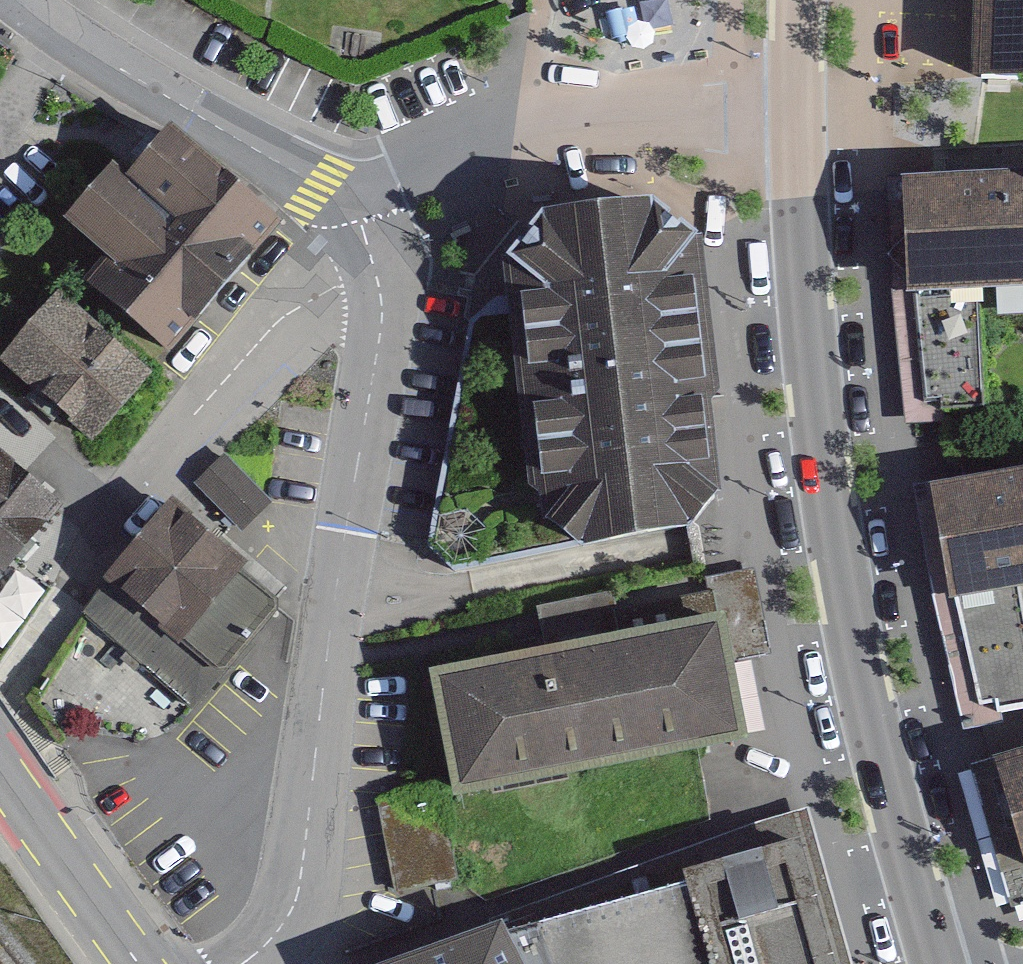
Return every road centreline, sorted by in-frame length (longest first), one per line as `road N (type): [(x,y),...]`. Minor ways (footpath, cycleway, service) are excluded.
road 1 (tertiary): [(799,112),(807,338),(842,587),(936,963)]
road 2 (residential): [(354,199),(382,282),(378,355),(337,591),(306,853),(292,915),(247,963)]
road 3 (unclassified): [(799,112),(594,122),(354,199)]
road 4 (residential): [(354,199),(252,146),(30,0)]
road 5 (primary): [(140,963),(0,766)]

